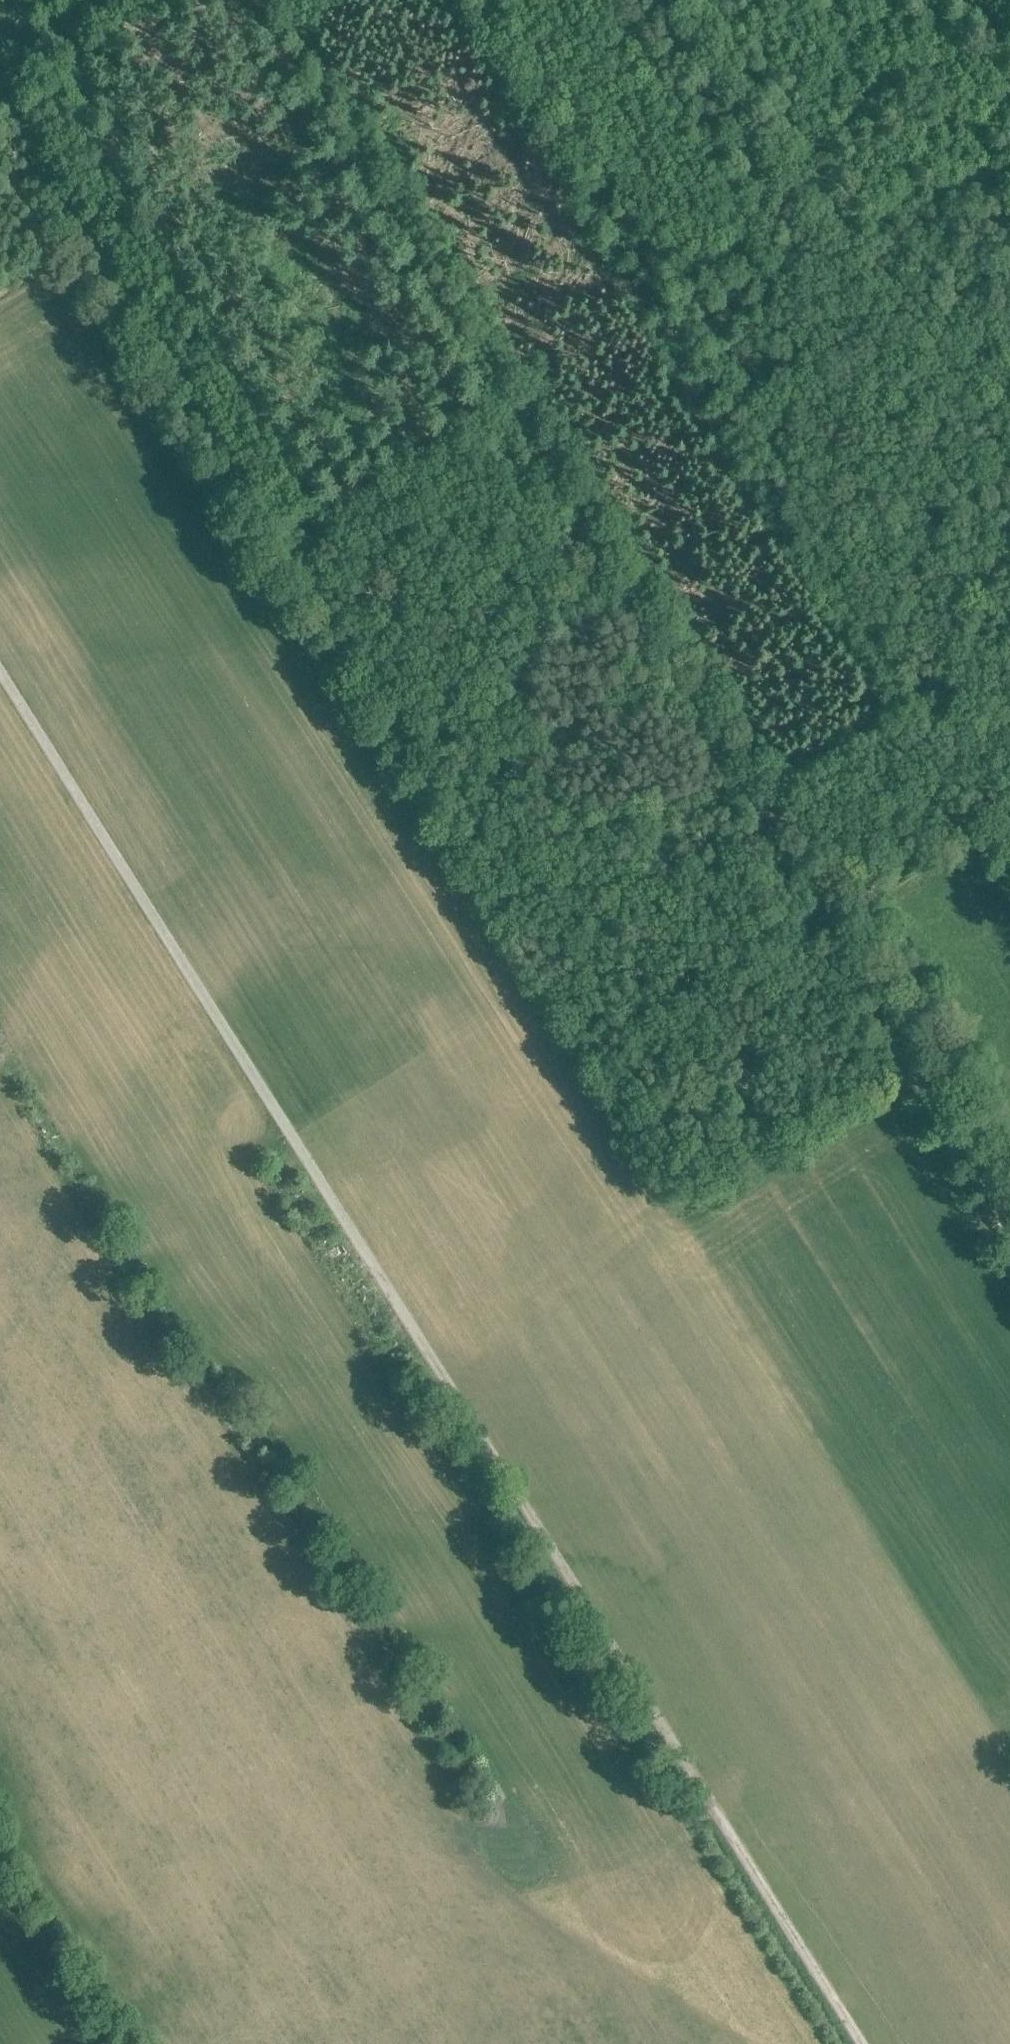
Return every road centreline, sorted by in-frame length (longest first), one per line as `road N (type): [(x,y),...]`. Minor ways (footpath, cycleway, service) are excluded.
road 1 (track): [(862,2043),(0,672)]
road 2 (unclassified): [(1009,568),(654,0)]

